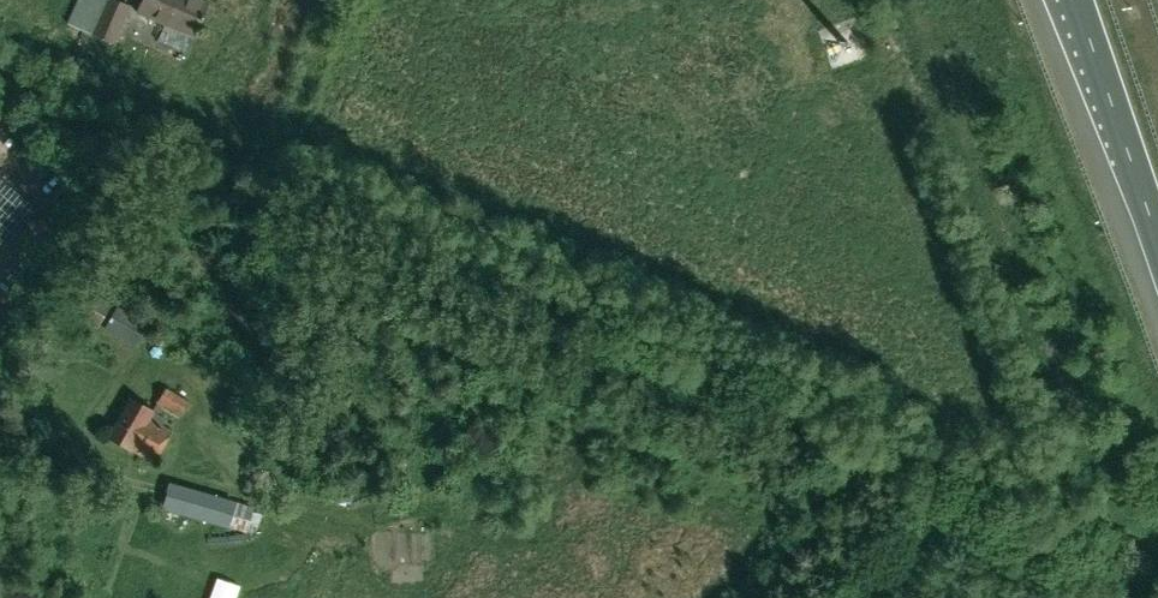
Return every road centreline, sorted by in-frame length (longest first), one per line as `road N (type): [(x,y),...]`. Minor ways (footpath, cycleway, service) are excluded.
road 1 (motorway): [(1077,0),(1157,237)]

